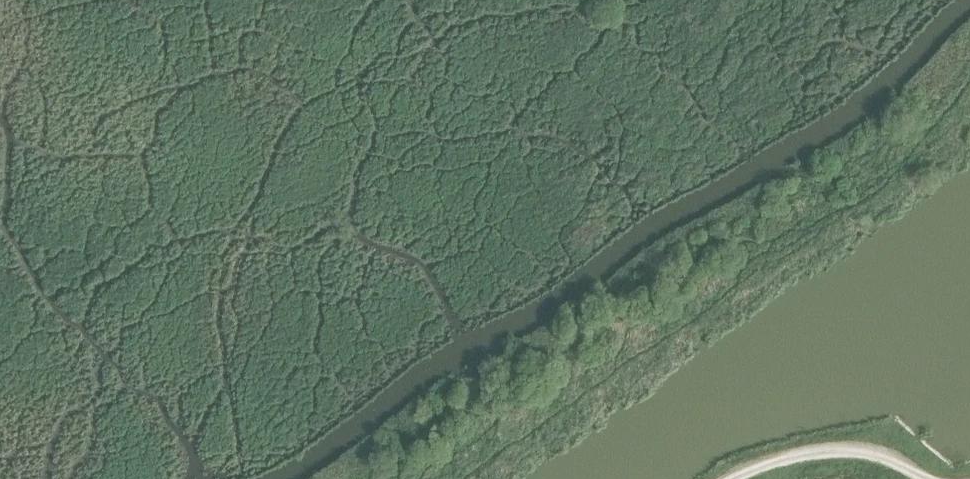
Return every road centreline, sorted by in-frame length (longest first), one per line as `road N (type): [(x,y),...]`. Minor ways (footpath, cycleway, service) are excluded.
road 1 (track): [(927,478),(881,451),(842,447),(731,478)]

